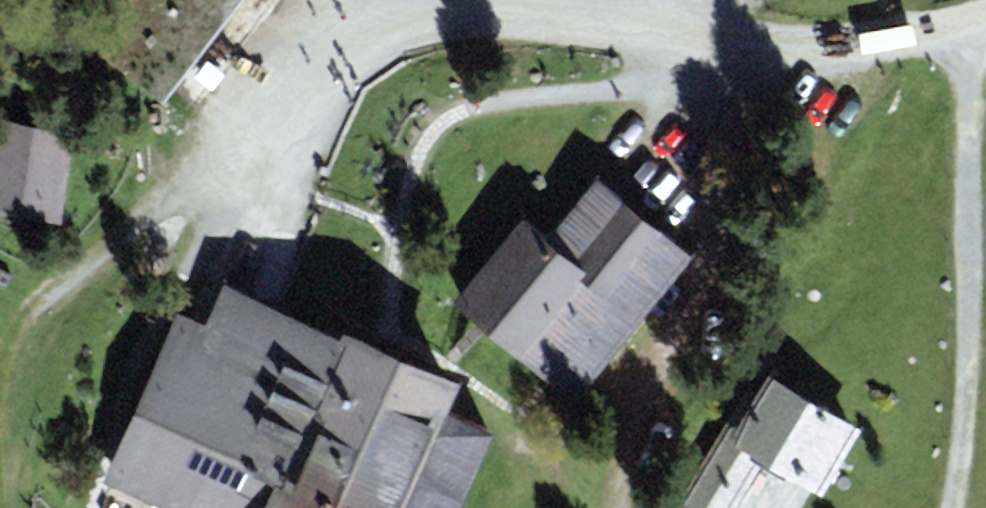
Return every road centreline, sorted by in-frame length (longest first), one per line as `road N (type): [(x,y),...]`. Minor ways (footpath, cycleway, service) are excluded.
road 1 (unclassified): [(953,33),(808,55),(700,45),(514,11),(378,38)]
road 2 (track): [(952,507),(967,369),(971,76),(953,33)]
road 3 (track): [(723,47),(705,282),(618,443)]
road 4 (track): [(0,365),(25,313),(184,187),(269,168)]
road 5 (track): [(378,38),(327,77),(225,237)]

